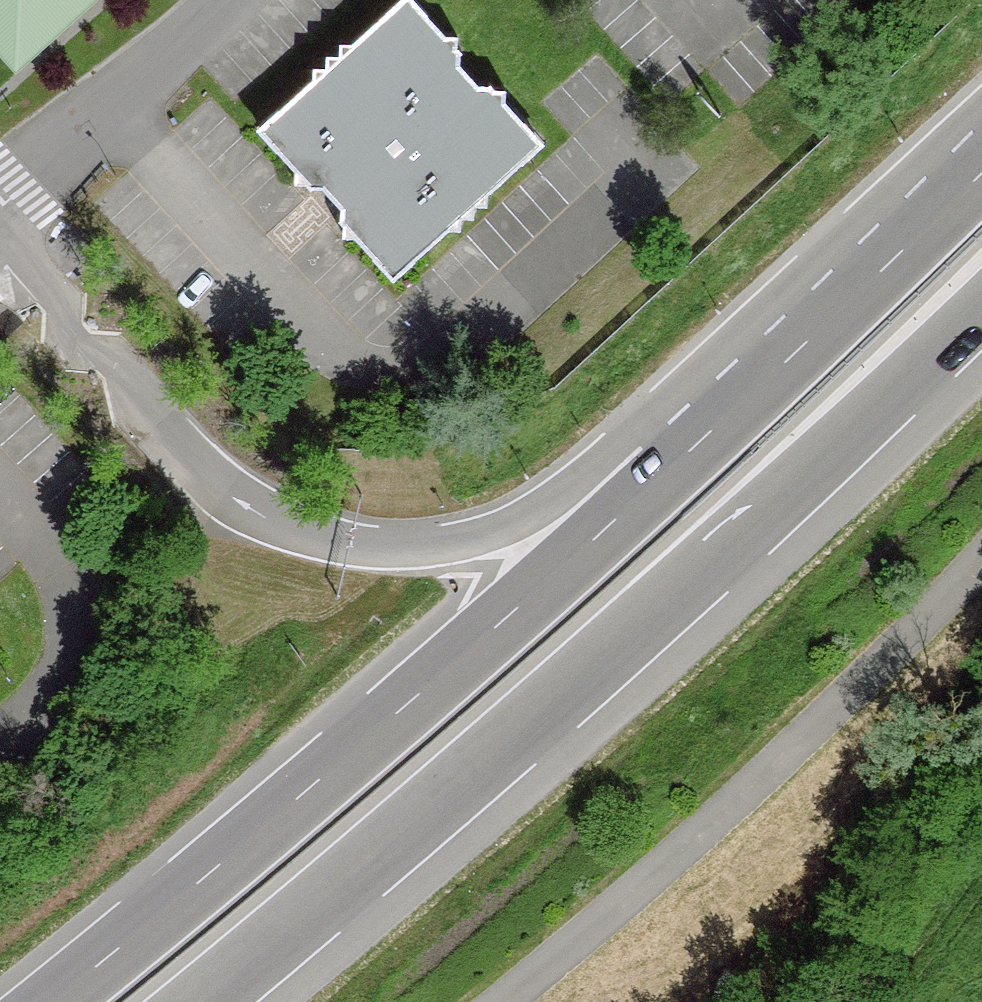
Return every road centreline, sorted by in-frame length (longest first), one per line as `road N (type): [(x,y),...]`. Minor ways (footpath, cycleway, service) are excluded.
road 1 (trunk): [(208,1001),(772,507),(981,304)]
road 2 (trunk): [(697,441),(40,1001)]
road 3 (trunk): [(697,441),(496,530),(413,545),(341,541),(275,517),(198,468),(0,249)]
road 4 (unclassified): [(503,1001),(666,867),(873,675),(981,557)]
road 5 (trunk): [(981,167),(697,441)]
road 6 (unclassified): [(235,0),(0,203)]
road 7 (track): [(981,882),(898,1001)]

